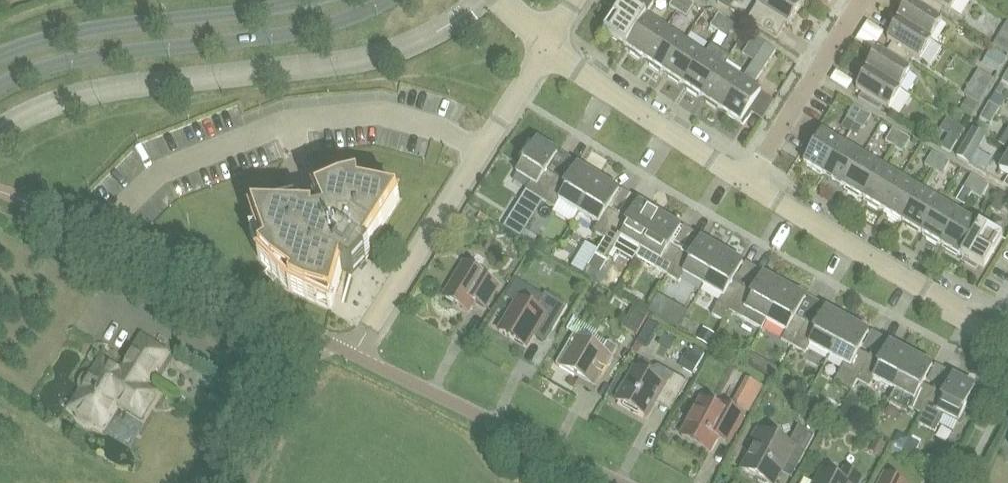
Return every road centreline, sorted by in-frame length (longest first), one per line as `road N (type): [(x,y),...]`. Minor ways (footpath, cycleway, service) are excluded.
road 1 (tertiary): [(0,84),(61,62),(317,30),(392,0)]
road 2 (residential): [(352,355),(547,44)]
road 3 (residential): [(352,355),(39,208)]
road 4 (tertiary): [(314,0),(104,26),(43,37),(0,55)]
road 5 (residential): [(620,482),(352,355)]
road 6 (residential): [(991,336),(749,181)]
road 7 (residential): [(749,181),(547,44)]
road 8 (residential): [(749,181),(862,0)]

